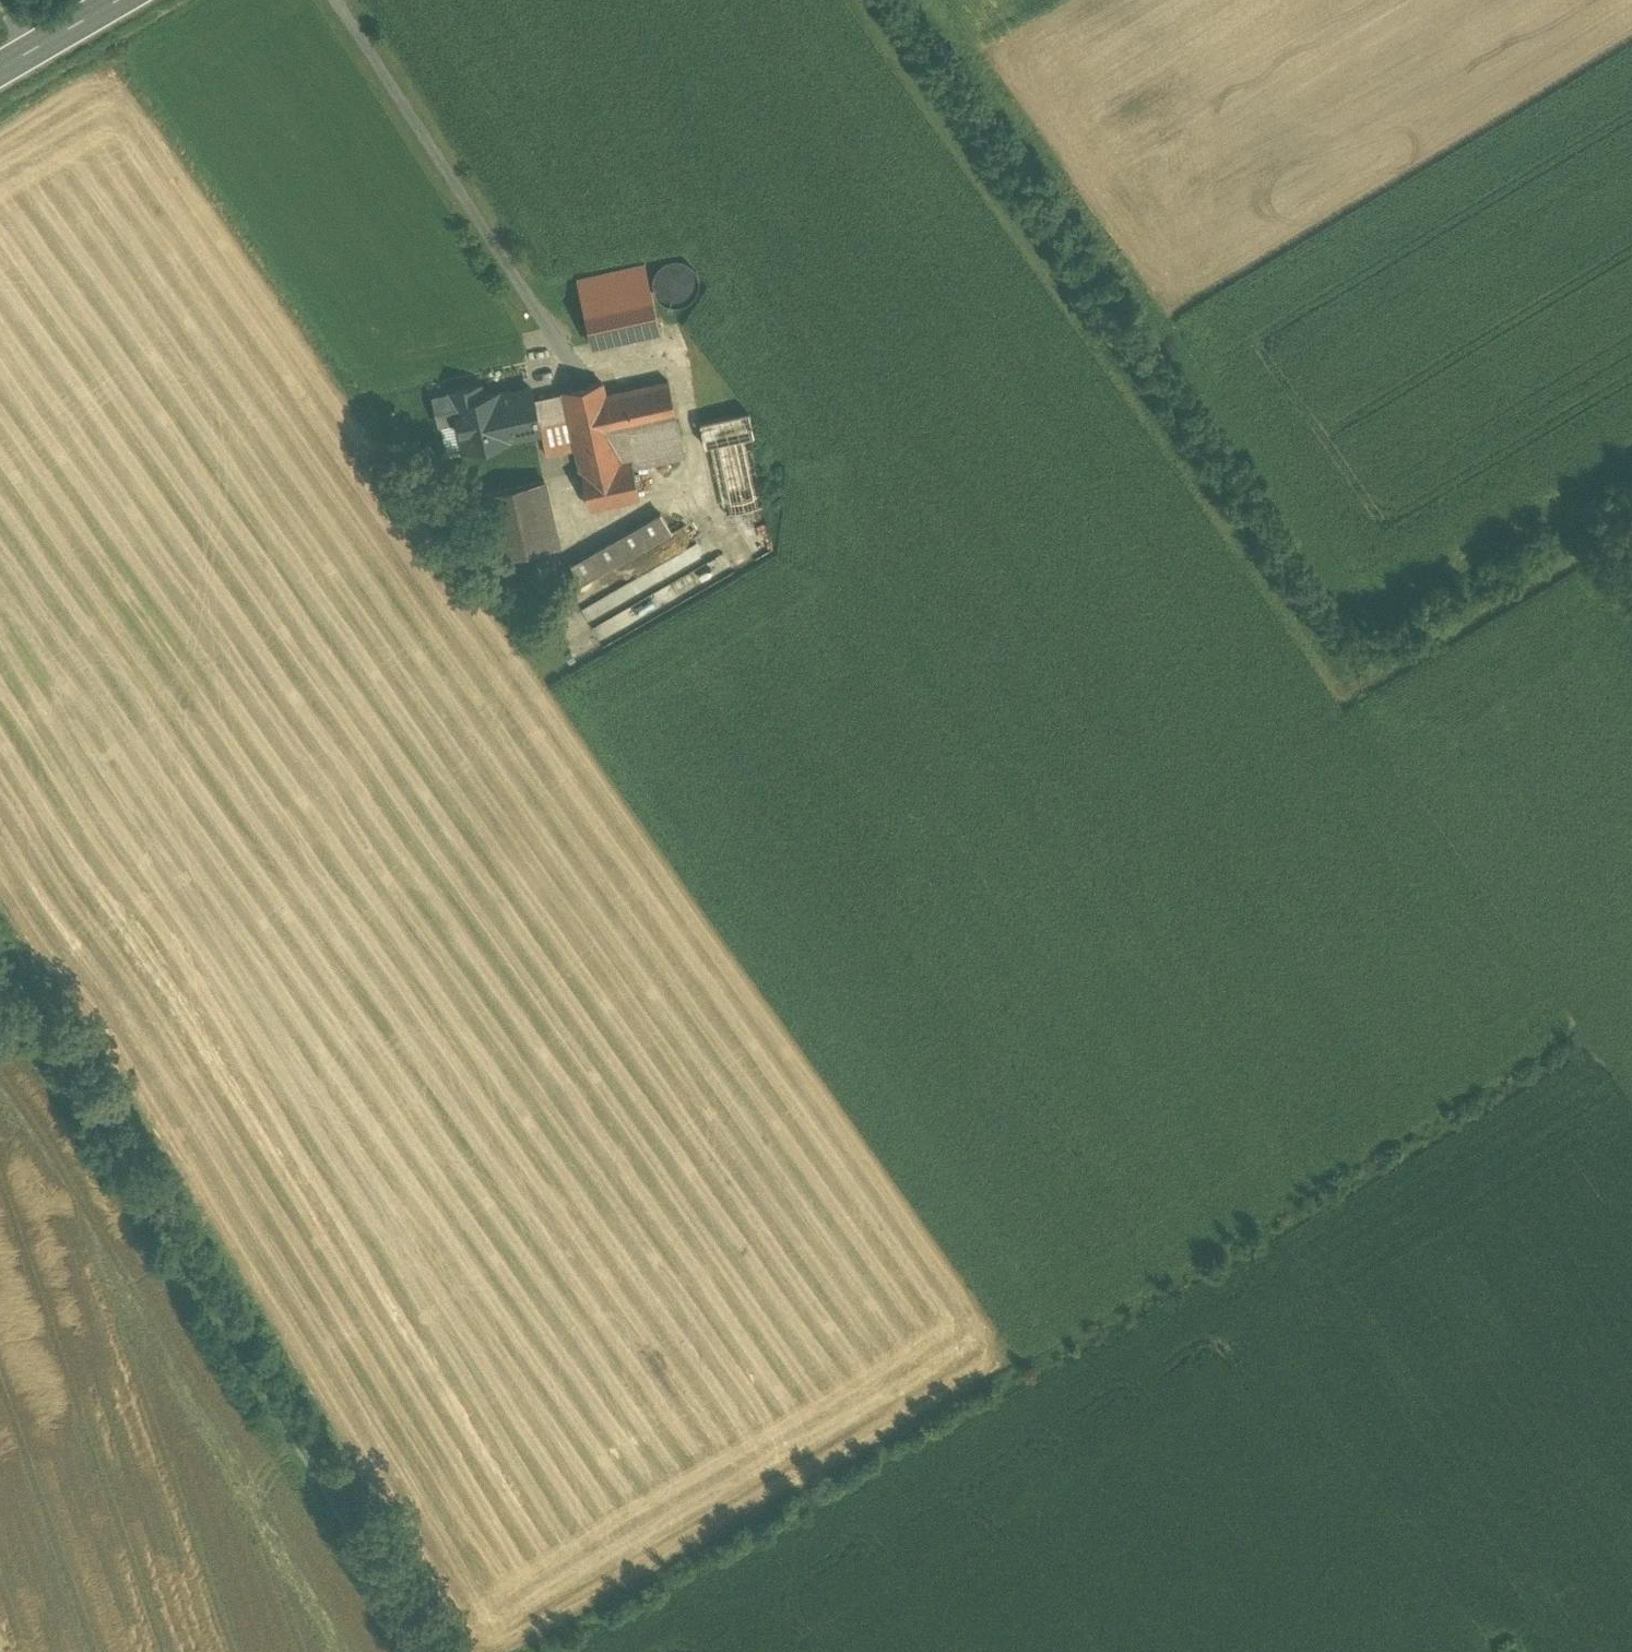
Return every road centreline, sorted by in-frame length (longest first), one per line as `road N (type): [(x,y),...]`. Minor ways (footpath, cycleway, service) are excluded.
road 1 (track): [(428,1651),(0,951)]
road 2 (secondary): [(0,70),(120,0)]

